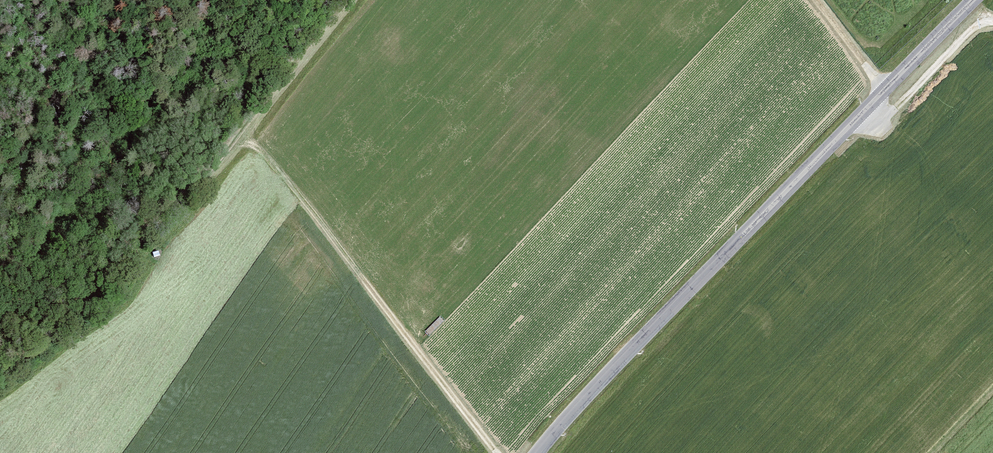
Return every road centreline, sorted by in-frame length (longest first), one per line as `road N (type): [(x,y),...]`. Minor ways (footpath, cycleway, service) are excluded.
road 1 (track): [(0,379),(243,129),(497,452)]
road 2 (tertiary): [(543,452),(973,0)]
road 3 (track): [(992,23),(978,25),(880,125),(863,113)]
road 4 (track): [(243,129),(356,0)]

